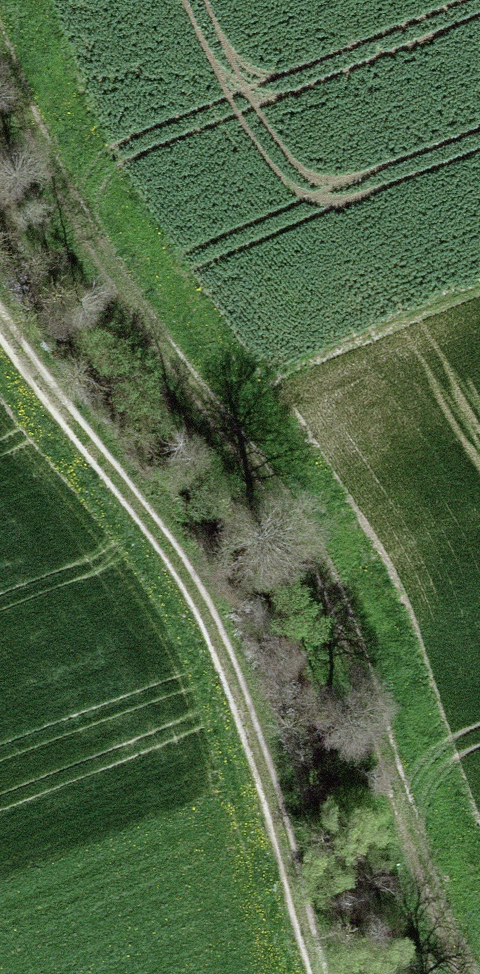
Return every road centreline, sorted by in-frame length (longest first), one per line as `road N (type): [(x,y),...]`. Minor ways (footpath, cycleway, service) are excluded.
road 1 (track): [(473,973),(440,907),(357,652),(293,515),(146,332),(62,186),(0,54)]
road 2 (track): [(319,973),(221,649),(130,496),(0,317)]

